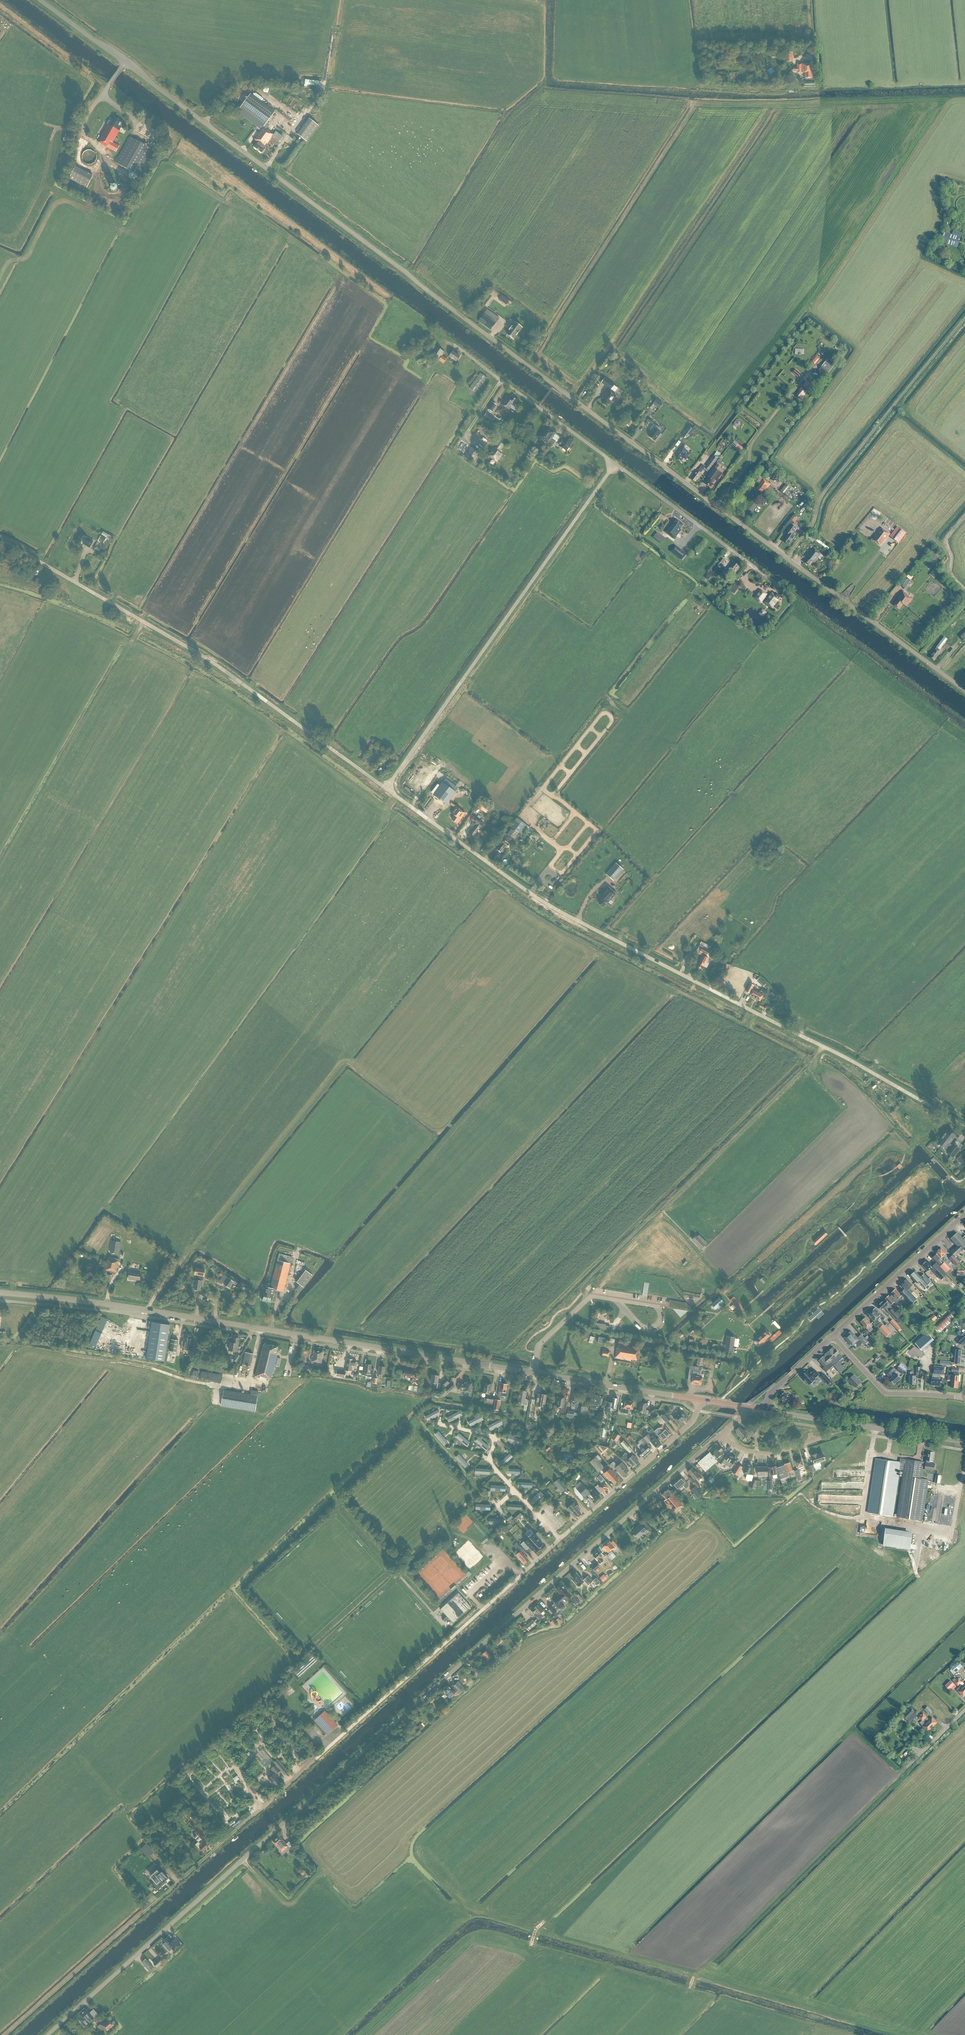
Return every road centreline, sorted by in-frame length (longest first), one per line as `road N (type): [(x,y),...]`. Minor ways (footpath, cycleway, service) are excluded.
road 1 (tertiary): [(964,690),(40,0)]
road 2 (unclassified): [(5,2034),(690,1425),(700,1400)]
road 3 (secondary): [(700,1400),(0,1292)]
road 4 (unclassified): [(964,1127),(547,905),(388,790)]
road 5 (unclassified): [(47,2034),(436,1686)]
road 6 (unclassified): [(388,790),(208,661),(0,542)]
road 7 (unclassified): [(388,790),(614,463)]
road 8 (residential): [(436,1686),(721,1435)]
road 9 (track): [(787,559),(825,491),(964,317)]
road 10 (unclassified): [(614,463),(781,589)]
road 11 (secondary): [(964,1441),(765,1411)]
road 12 (unclassified): [(614,463),(454,343)]
road 13 (tertiary): [(833,1338),(964,1214)]
road 14 (residential): [(833,1338),(886,1393),(964,1398)]
road 15 (track): [(716,505),(787,398)]

